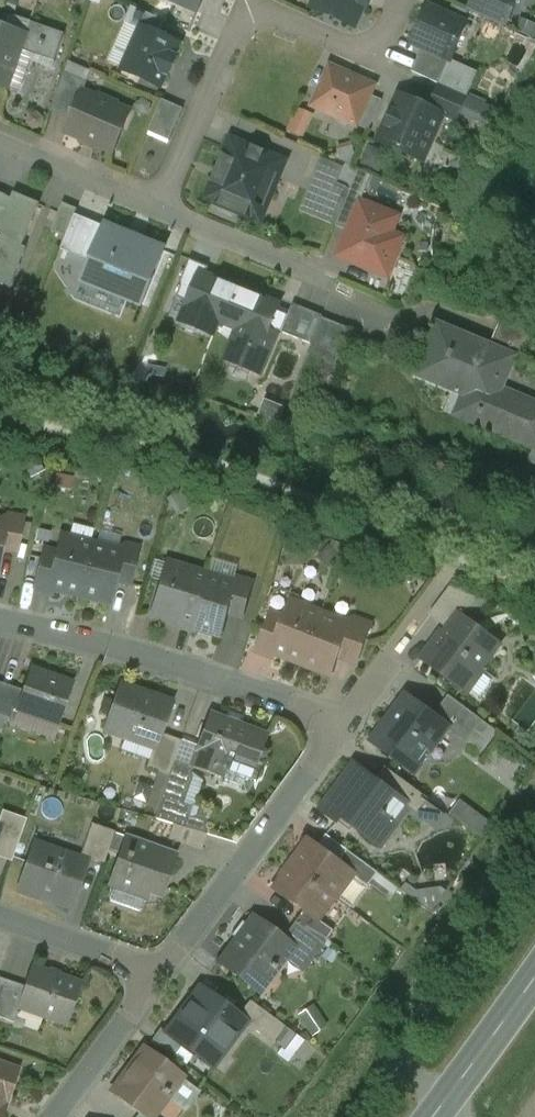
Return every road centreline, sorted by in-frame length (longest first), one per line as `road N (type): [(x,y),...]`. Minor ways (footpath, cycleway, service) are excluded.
road 1 (residential): [(158,210),(244,28),(257,16),(276,14),(374,47),(401,0)]
road 2 (residential): [(347,724),(127,652),(0,620)]
road 3 (residential): [(347,724),(158,972)]
road 4 (residential): [(158,210),(335,285)]
road 5 (residential): [(158,972),(52,1116)]
road 6 (residential): [(0,144),(158,210)]
road 7 (residential): [(0,918),(158,972)]
road 8 (secondary): [(444,1102),(534,977)]

